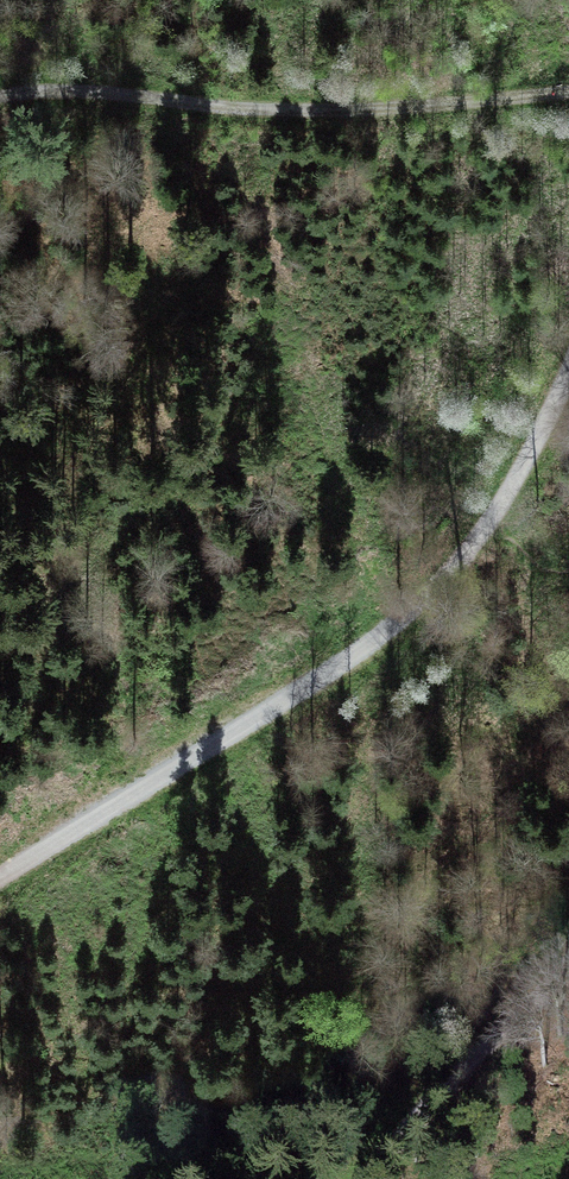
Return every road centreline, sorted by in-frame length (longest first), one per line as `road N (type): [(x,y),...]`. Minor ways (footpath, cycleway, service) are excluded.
road 1 (track): [(0,877),(399,626),(452,579),(489,527),(568,370)]
road 2 (track): [(0,101),(89,97),(412,114),(568,97)]
road 3 (track): [(568,964),(368,1178)]

